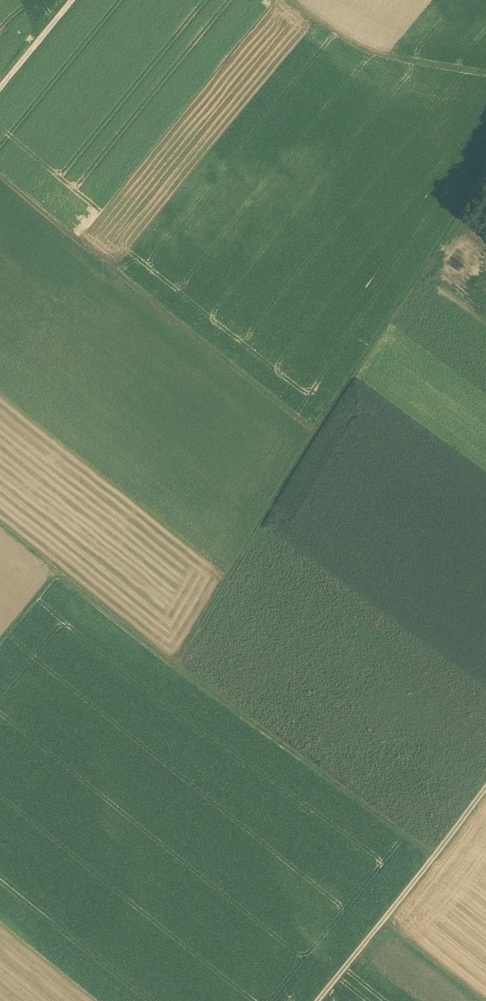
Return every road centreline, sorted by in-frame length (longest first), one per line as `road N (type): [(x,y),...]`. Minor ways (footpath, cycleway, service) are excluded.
road 1 (track): [(0,177),(313,431),(175,668),(435,858)]
road 2 (track): [(313,431),(485,178)]
road 3 (track): [(317,1000),(485,789)]
road 4 (track): [(175,668),(0,526)]
road 5 (track): [(381,922),(480,1000)]

